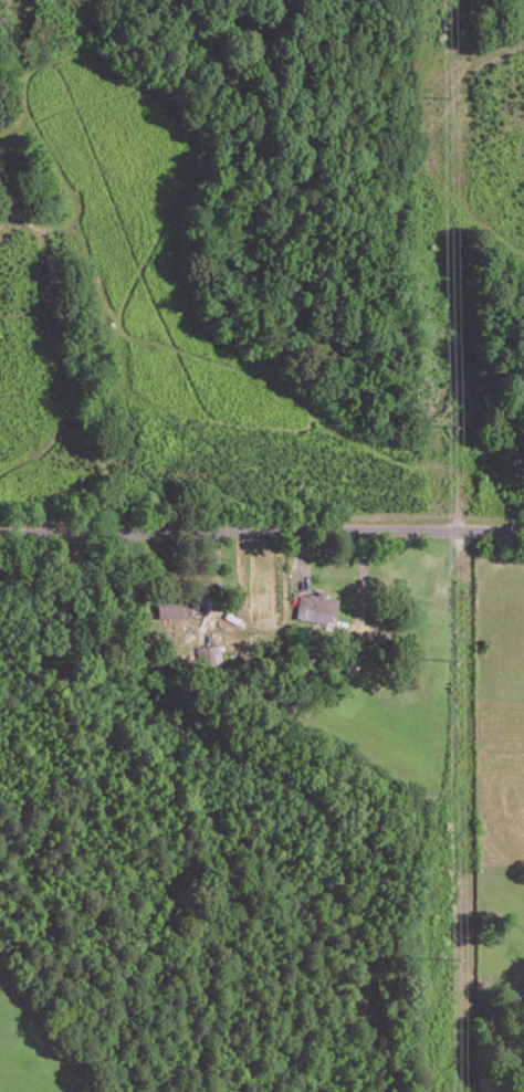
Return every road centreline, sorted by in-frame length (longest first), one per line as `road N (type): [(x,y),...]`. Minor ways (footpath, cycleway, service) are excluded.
road 1 (residential): [(523,532),(0,532)]

